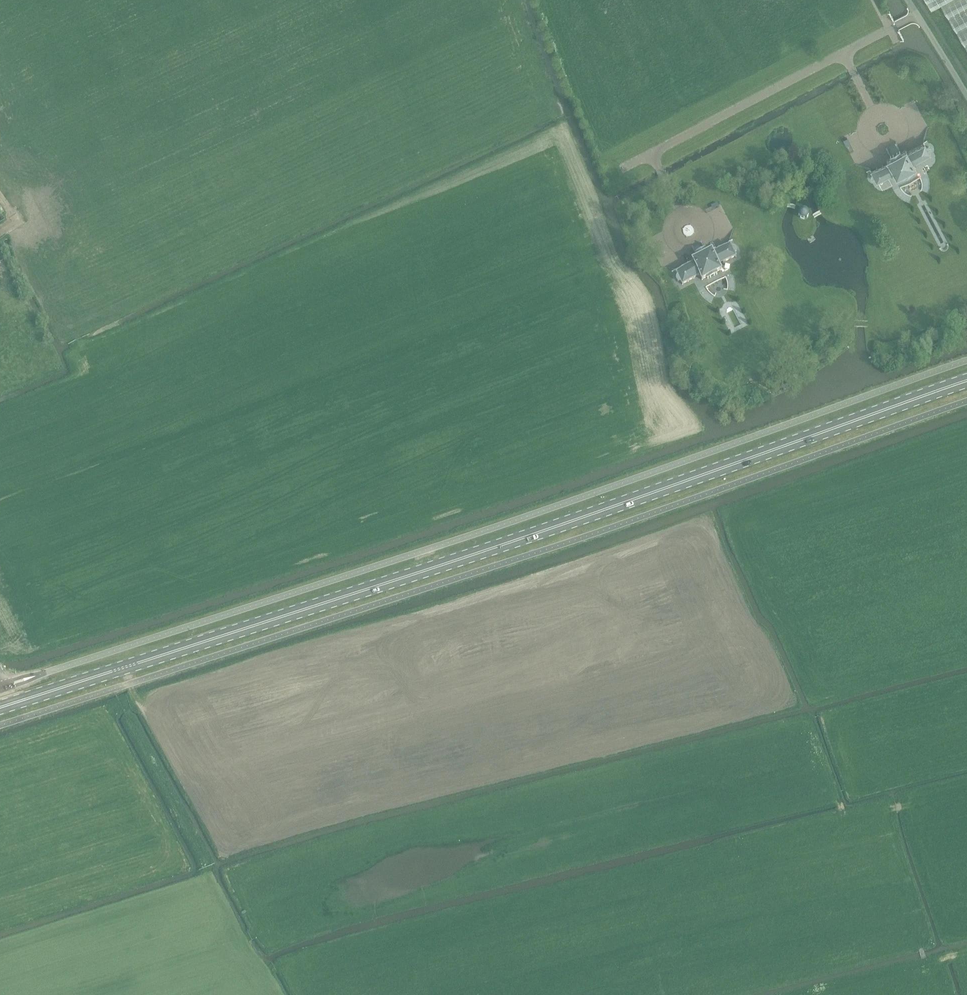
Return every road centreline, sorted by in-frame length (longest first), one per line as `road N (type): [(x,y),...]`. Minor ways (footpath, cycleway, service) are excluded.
road 1 (primary): [(0,707),(443,565),(966,380)]

